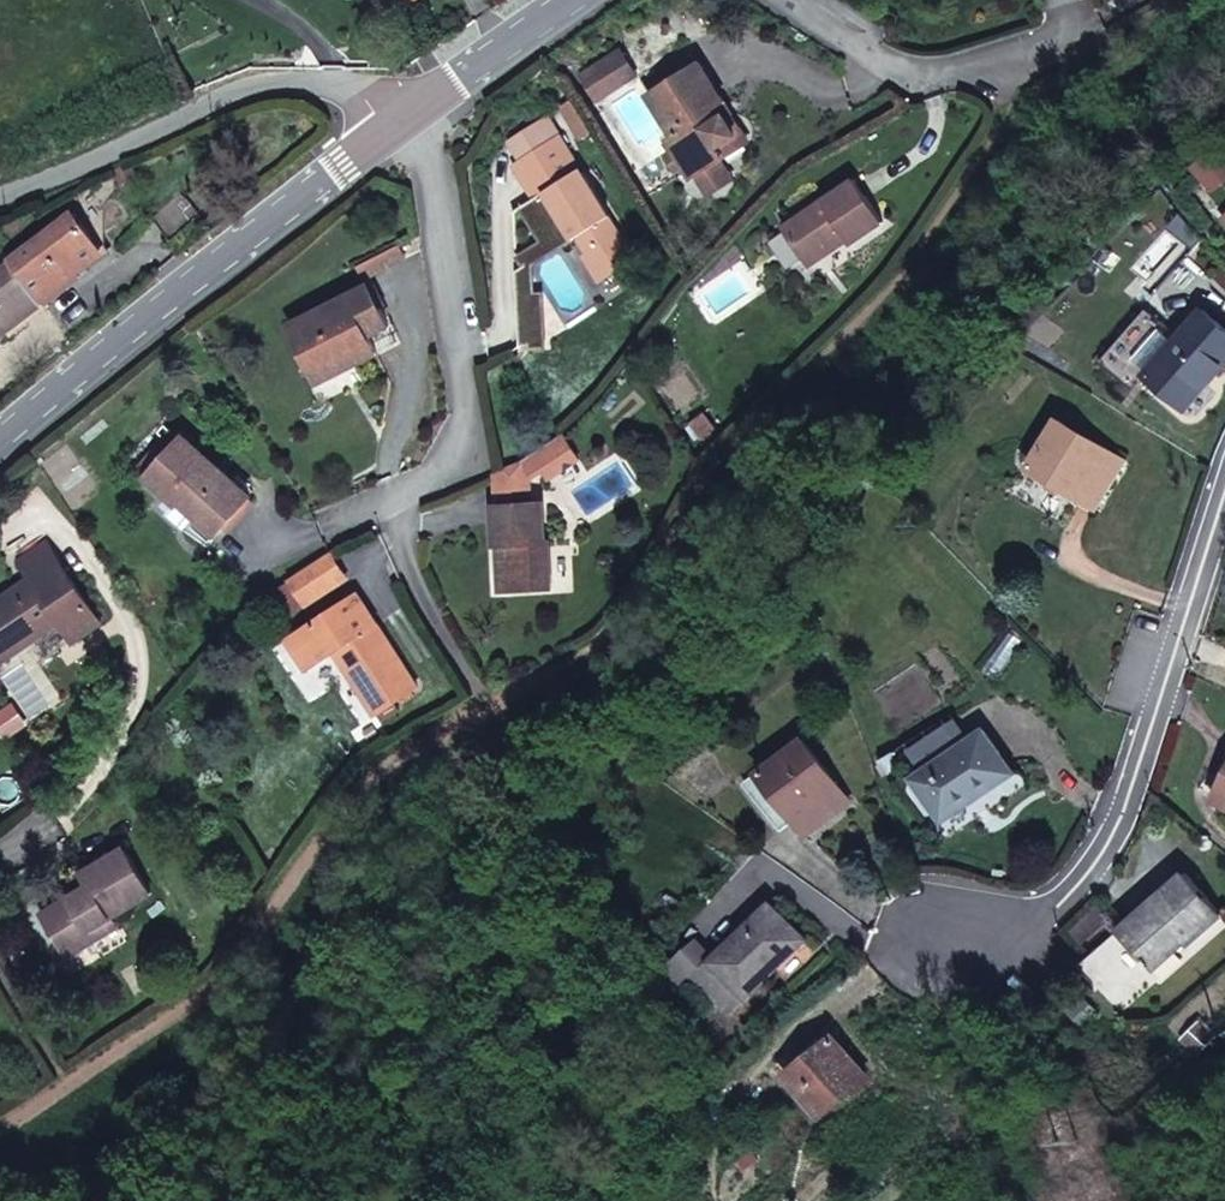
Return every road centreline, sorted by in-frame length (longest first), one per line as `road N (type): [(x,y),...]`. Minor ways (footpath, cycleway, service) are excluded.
road 1 (residential): [(937,941),(1039,923),(1105,850),(1224,490)]
road 2 (secondary): [(422,107),(0,440)]
road 3 (residential): [(422,107),(466,449),(396,489)]
road 4 (residential): [(796,0),(905,71),(946,74),(1075,36)]
road 5 (residential): [(396,489),(412,570),(487,703)]
road 6 (secondary): [(579,0),(422,107)]

